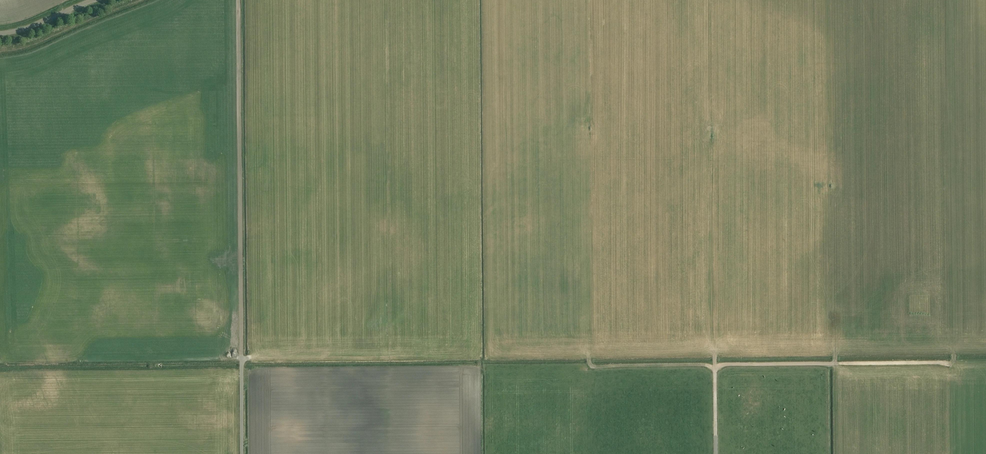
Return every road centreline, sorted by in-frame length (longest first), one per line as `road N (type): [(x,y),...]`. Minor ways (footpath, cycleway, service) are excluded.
road 1 (track): [(713,453),(713,366),(833,364)]

